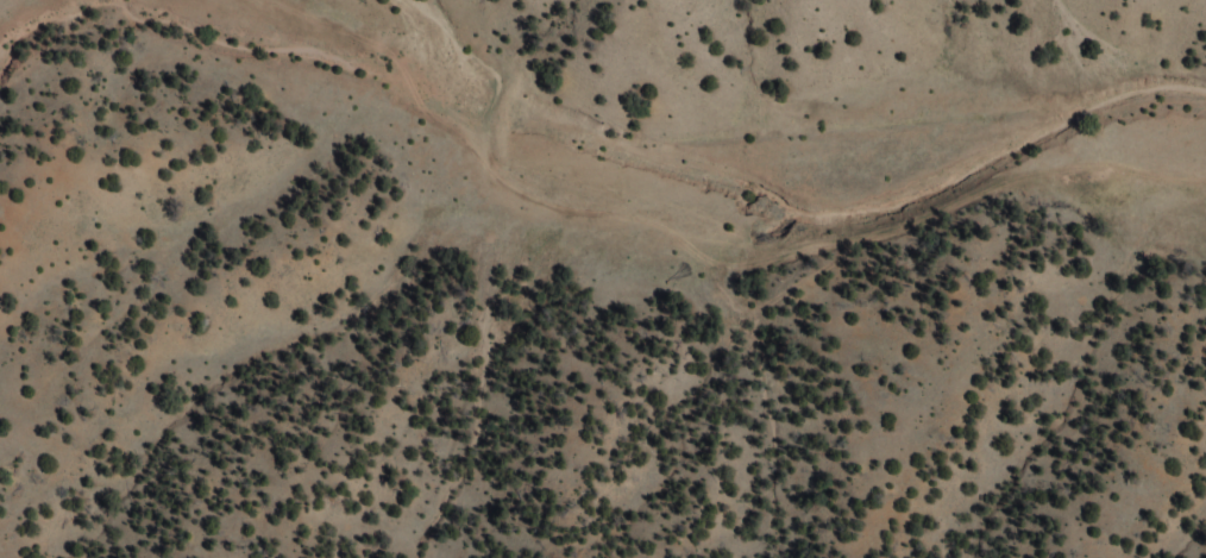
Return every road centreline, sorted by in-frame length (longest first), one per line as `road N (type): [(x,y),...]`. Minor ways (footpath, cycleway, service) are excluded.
road 1 (track): [(260,0),(398,65),(440,101),(483,165),(511,190),(554,209),(664,227),(701,256),(722,300),(742,314),(768,309),(888,231),(949,212),(979,190),(1091,170),(1205,179)]

